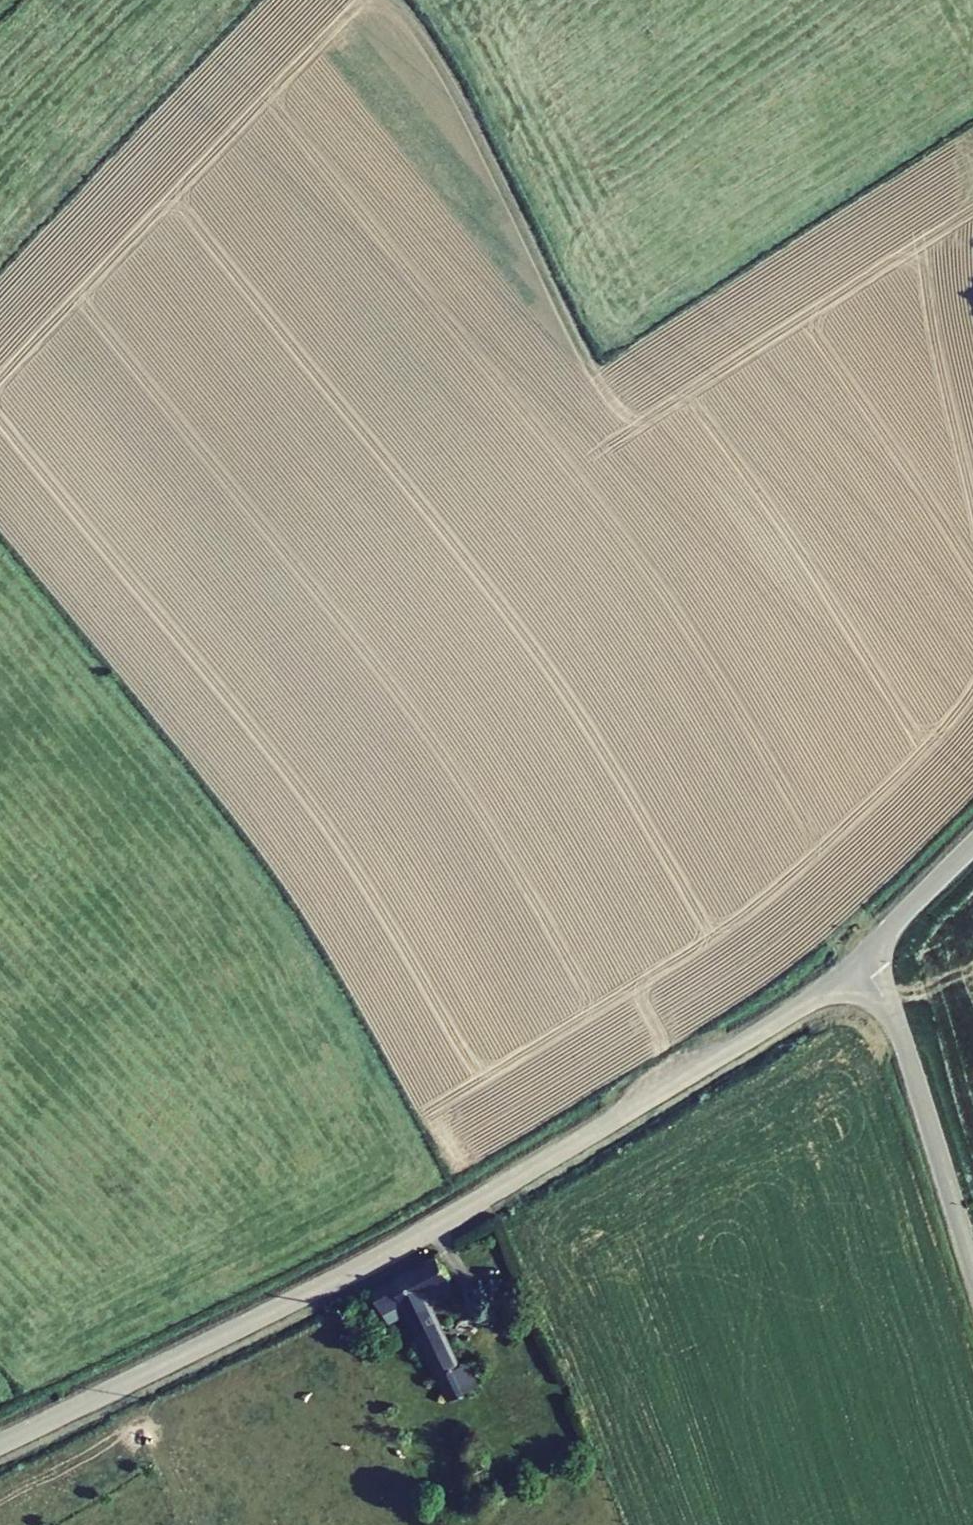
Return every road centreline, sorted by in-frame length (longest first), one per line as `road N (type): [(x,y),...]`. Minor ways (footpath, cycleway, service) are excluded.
road 1 (residential): [(0,1442),(401,1245),(792,1011),(856,960)]
road 2 (unclassified): [(856,960),(897,1023),(972,1265)]
road 3 (residential): [(856,960),(972,845)]

